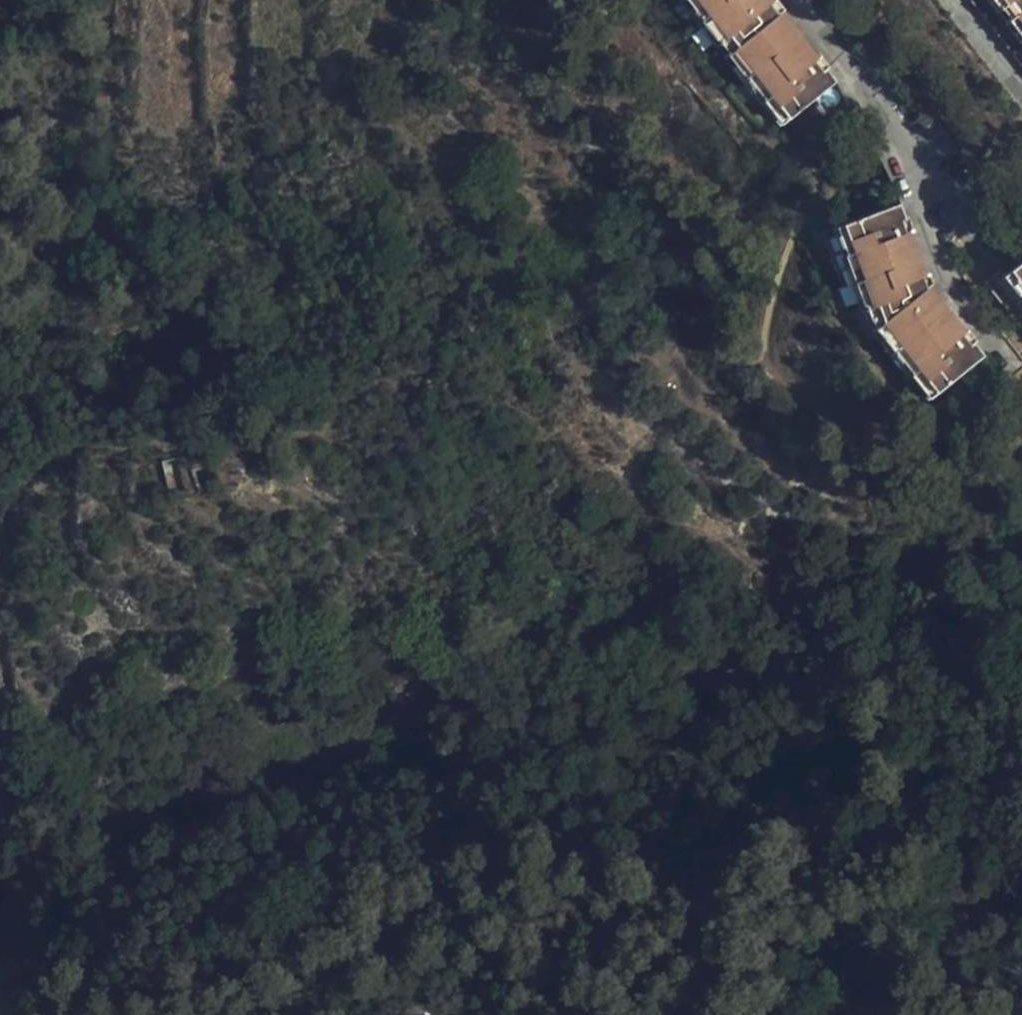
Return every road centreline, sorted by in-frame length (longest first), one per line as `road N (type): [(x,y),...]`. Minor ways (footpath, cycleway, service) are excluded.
road 1 (residential): [(916,136),(914,170),(928,227),(958,286),(1003,343)]
road 2 (residential): [(795,0),(916,136)]
road 3 (residential): [(916,136),(993,279)]
road 4 (residential): [(952,0),(1021,98)]

